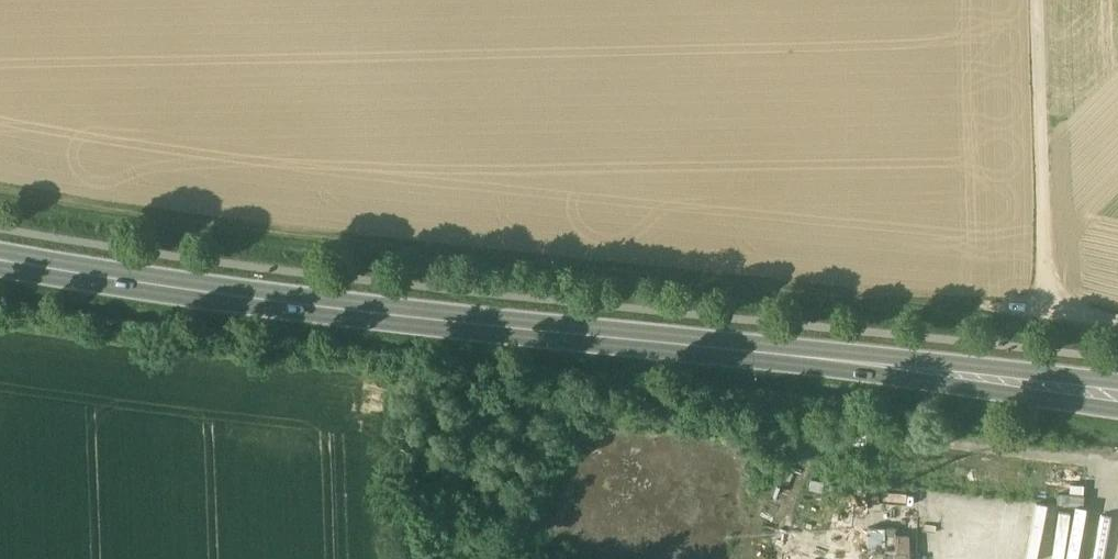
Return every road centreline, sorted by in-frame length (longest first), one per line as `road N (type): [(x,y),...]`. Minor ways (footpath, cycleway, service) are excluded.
road 1 (secondary): [(1117,398),(345,309),(0,257)]
road 2 (track): [(1045,312),(371,252),(0,198)]
road 3 (track): [(1037,0),(1045,312),(1117,322)]

